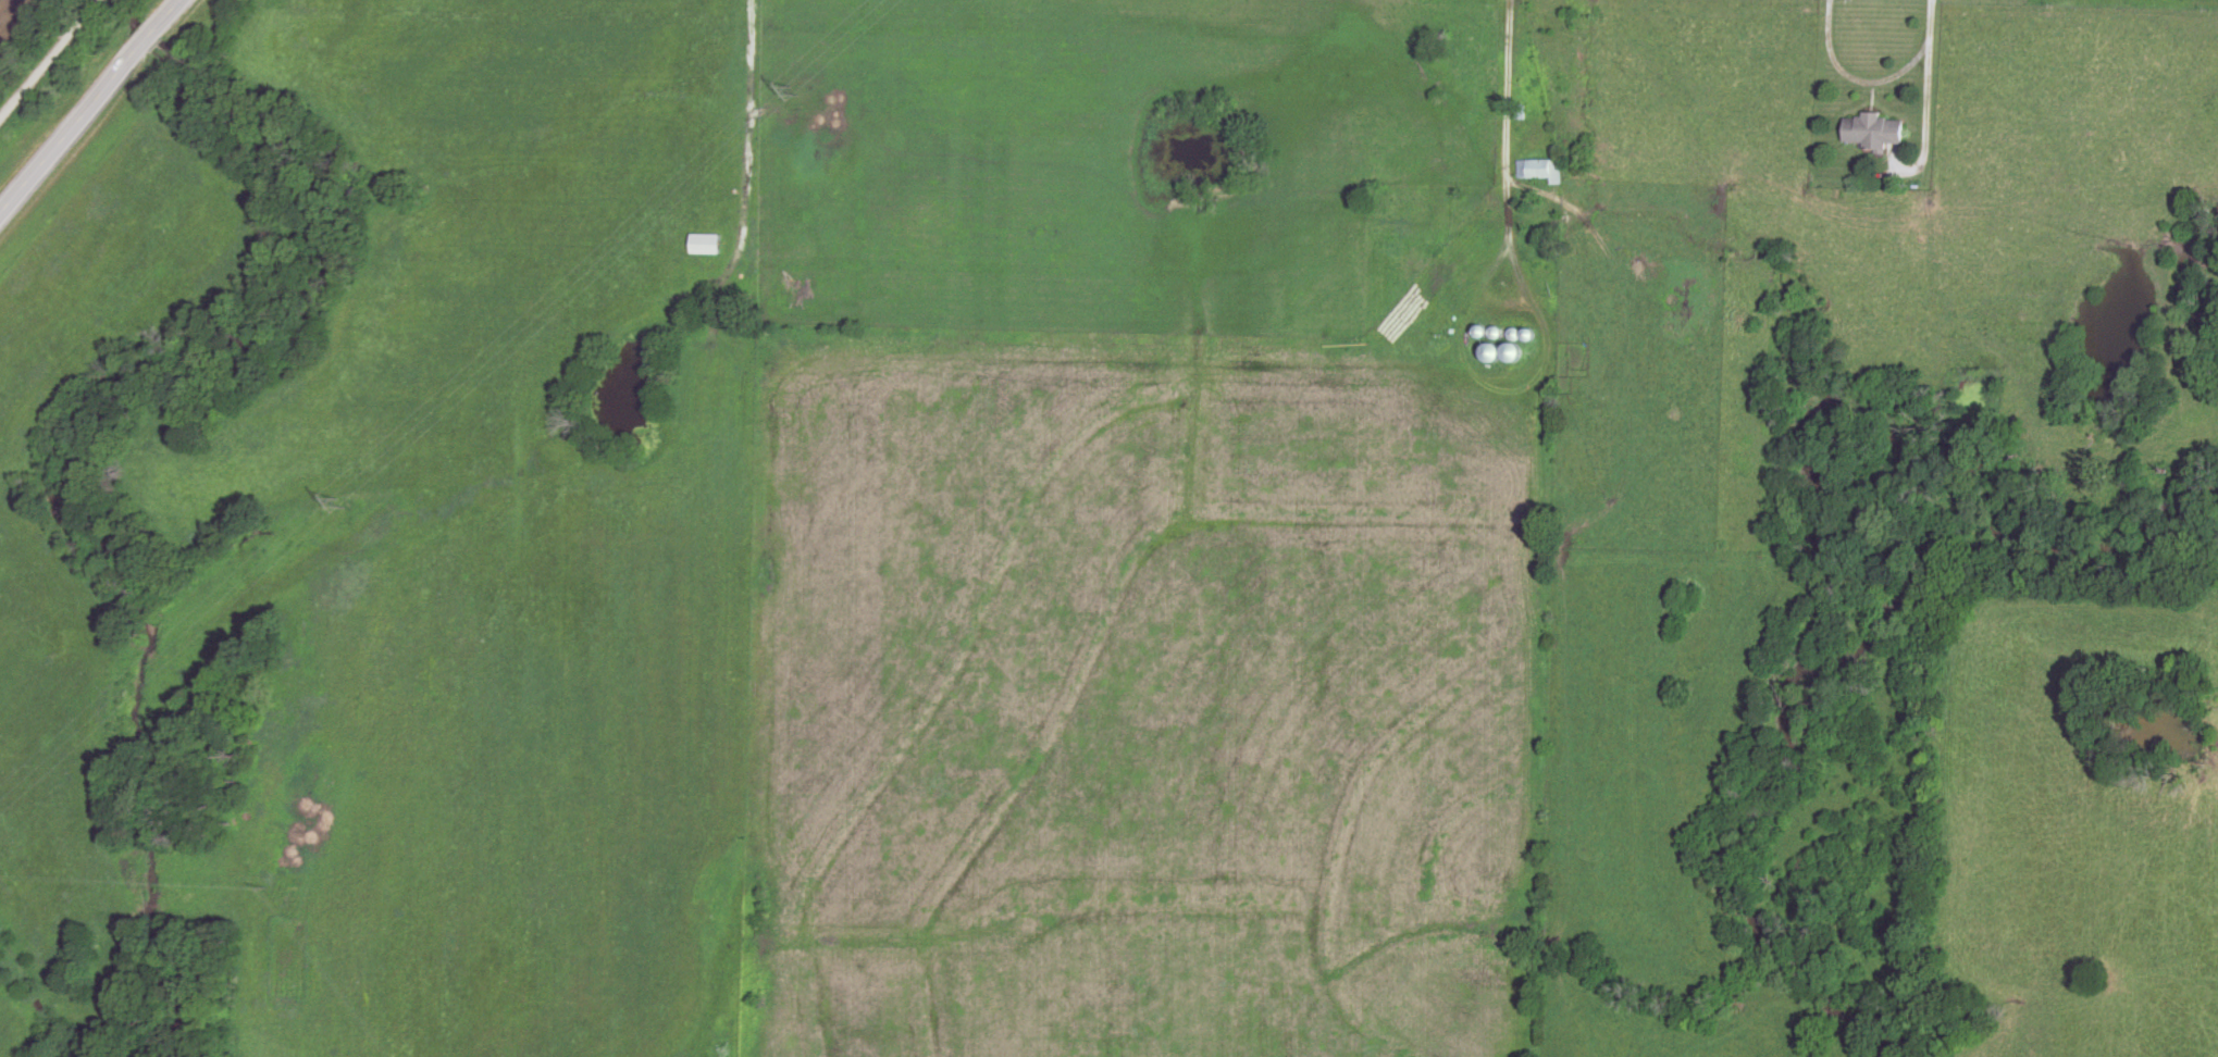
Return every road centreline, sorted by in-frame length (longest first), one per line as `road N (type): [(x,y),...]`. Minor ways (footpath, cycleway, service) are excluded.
road 1 (primary): [(0,217),(181,0)]

